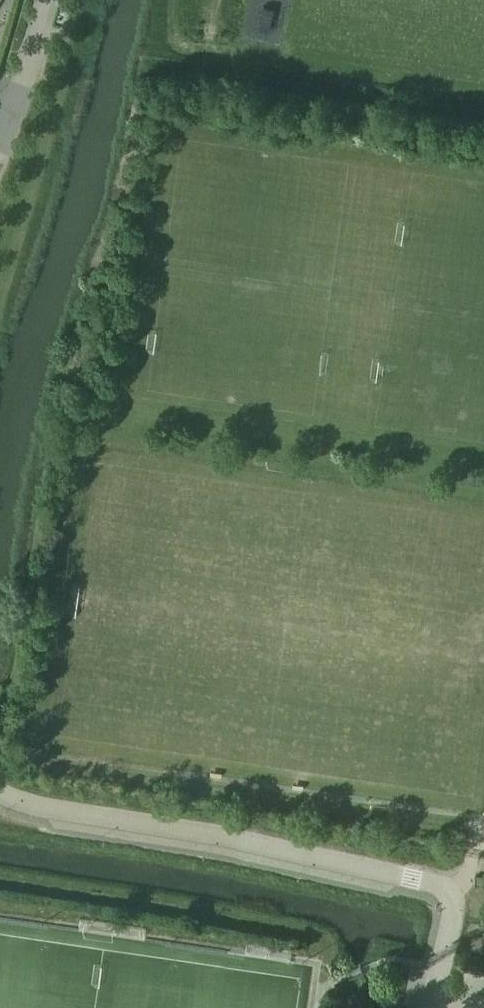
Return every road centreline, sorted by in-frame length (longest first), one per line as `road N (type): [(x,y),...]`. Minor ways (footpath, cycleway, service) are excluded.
road 1 (residential): [(0,793),(438,884),(453,905),(439,973)]
road 2 (residential): [(47,0),(11,120)]

